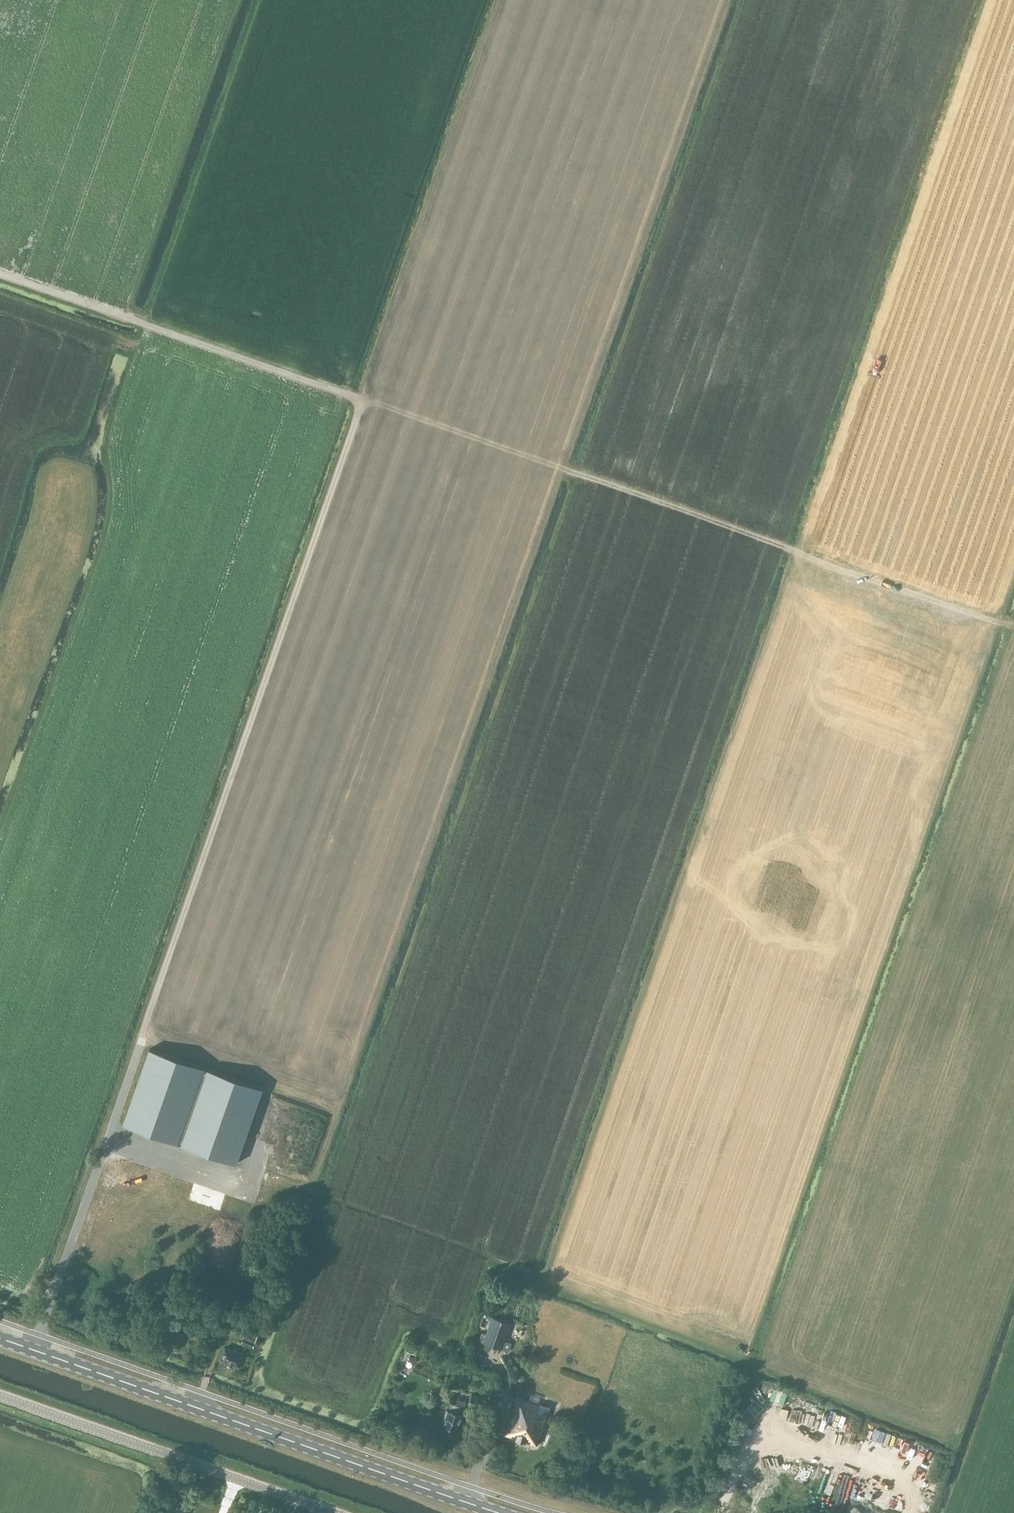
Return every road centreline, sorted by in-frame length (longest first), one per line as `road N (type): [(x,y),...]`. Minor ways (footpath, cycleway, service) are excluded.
road 1 (primary): [(497,1512),(0,1336)]
road 2 (unclassified): [(334,1512),(0,1396)]

